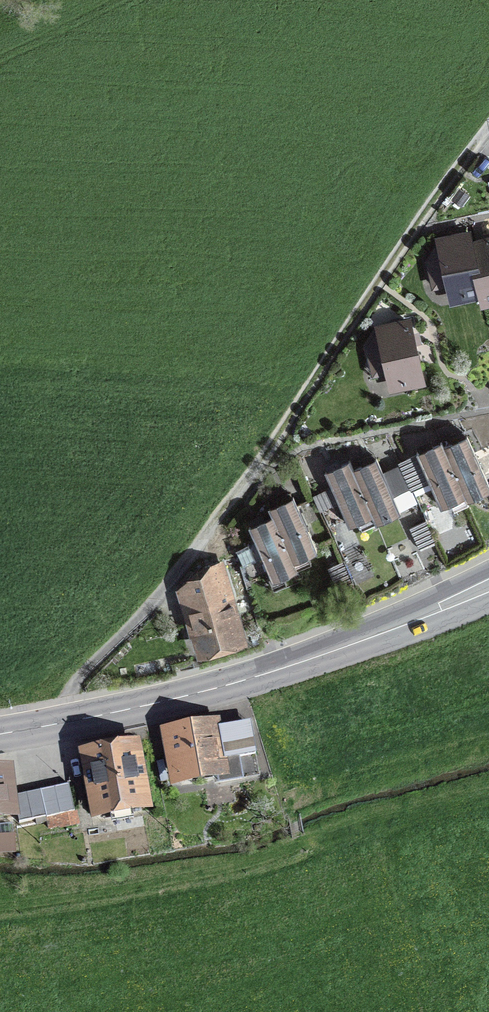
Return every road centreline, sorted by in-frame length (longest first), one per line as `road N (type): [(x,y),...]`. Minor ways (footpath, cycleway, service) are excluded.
road 1 (track): [(462,154),(210,530),(68,683),(53,723)]
road 2 (secondary): [(0,732),(253,677),(488,585)]

